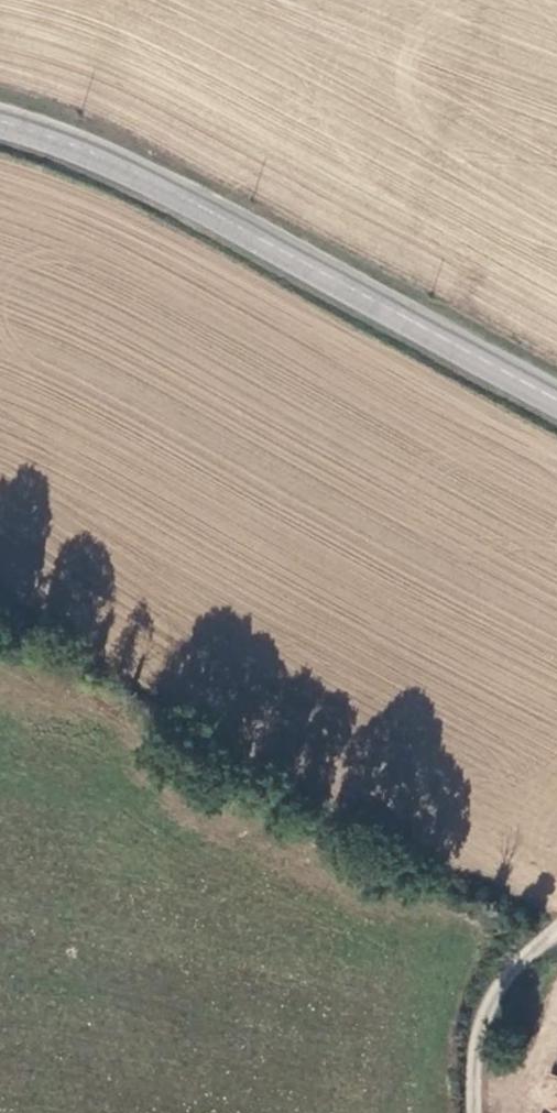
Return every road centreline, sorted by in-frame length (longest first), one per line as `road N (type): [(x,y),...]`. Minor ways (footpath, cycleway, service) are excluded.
road 1 (secondary): [(556,401),(179,194),(0,121)]
road 2 (unclassified): [(556,927),(514,967),(474,1033),(473,1112)]

